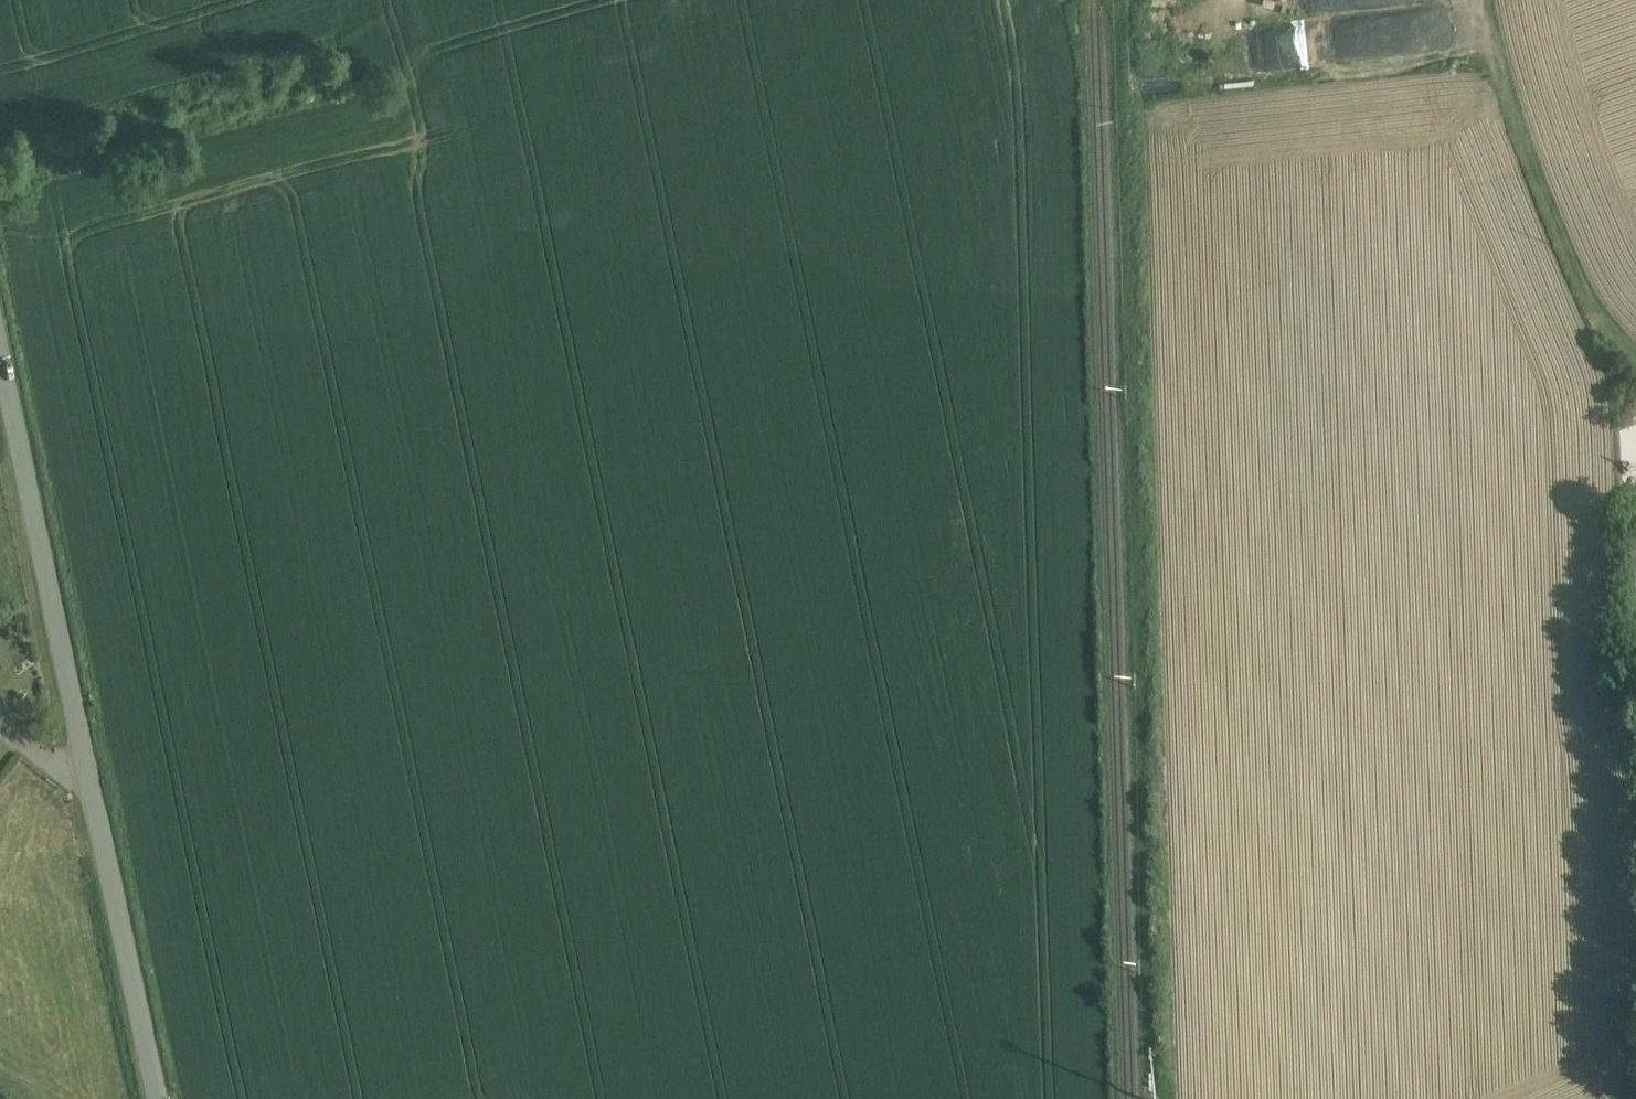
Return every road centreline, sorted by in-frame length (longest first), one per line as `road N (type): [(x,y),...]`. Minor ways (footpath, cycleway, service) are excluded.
road 1 (tertiary): [(158,1098),(0,340)]
road 2 (track): [(1468,0),(1591,321),(1635,383)]

